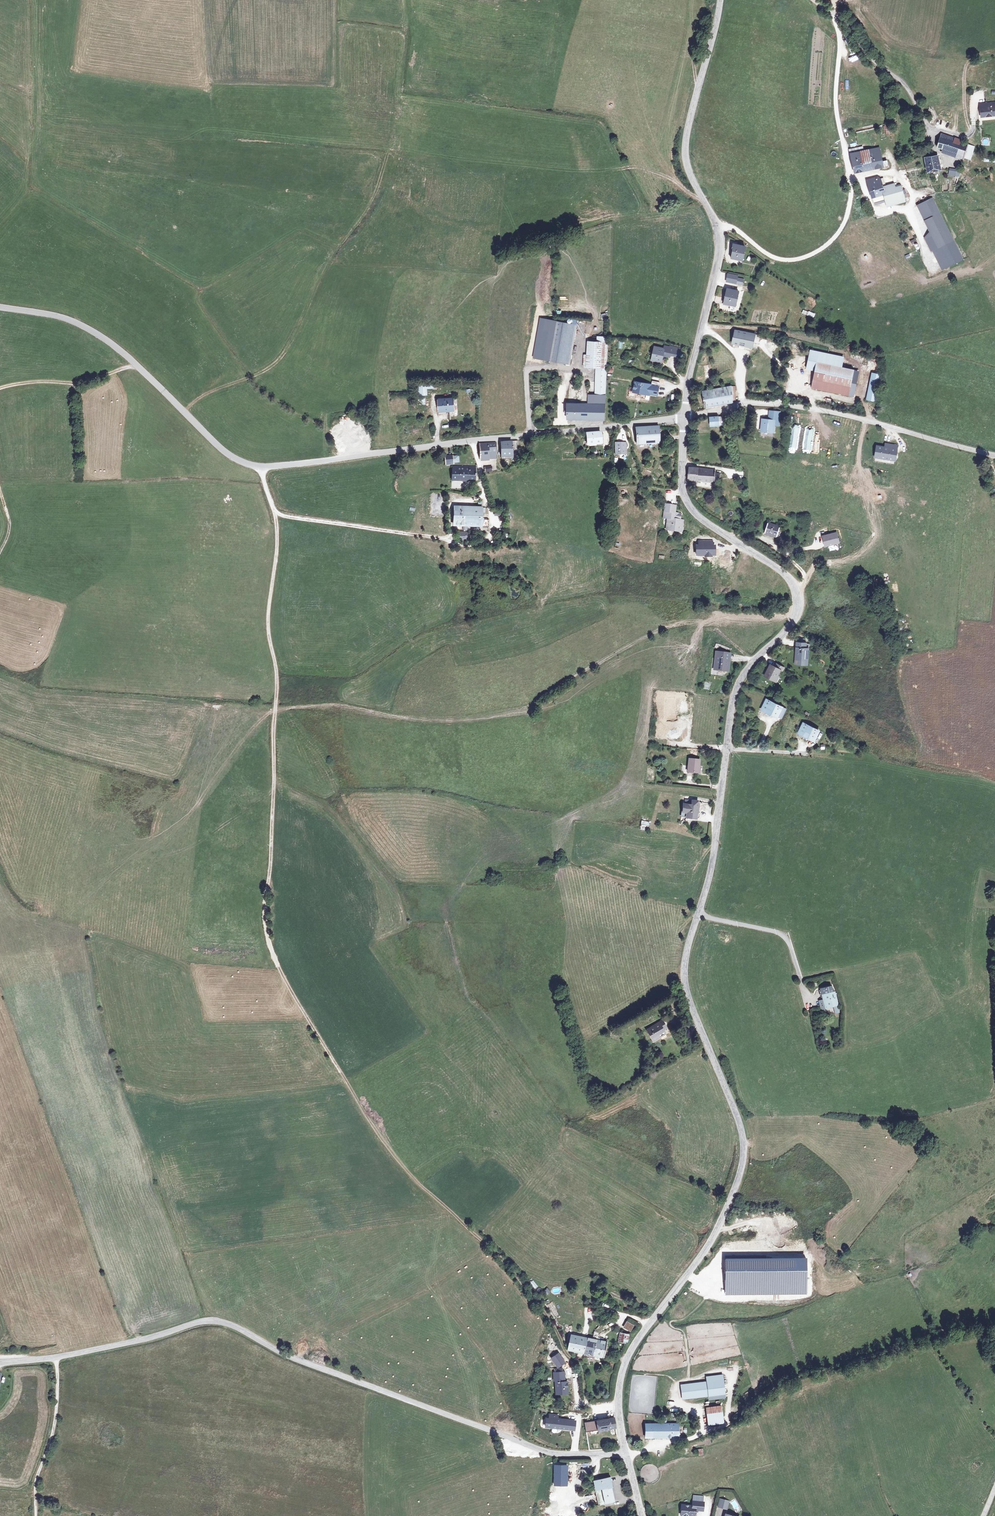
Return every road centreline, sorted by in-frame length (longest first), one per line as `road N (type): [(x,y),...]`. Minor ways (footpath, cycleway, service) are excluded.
road 1 (tertiary): [(685,417),(686,500),(786,576),(798,603),(741,676),(734,697),(713,858),(684,966),(690,1003),(740,1127),(743,1162),(709,1247),(623,1367),(627,1454)]
road 2 (track): [(276,695),(265,918),(288,986),(388,1148),(544,1311),(576,1367),(579,1403),(619,1406)]
road 3 (unclassified): [(0,307),(85,327),(137,365),(217,445),(260,466),(685,417)]
road 4 (unclassified): [(0,1362),(57,1358),(213,1320),(543,1450),(627,1454)]
road 5 (track): [(627,1454),(726,1425),(768,1391),(805,1375),(994,1324)]
road 6 (track): [(260,466),(275,511),(286,516),(481,547),(491,535),(472,440)]
road 7 (unclassified): [(717,230),(729,227),(788,260),(840,234),(851,197),(837,104),(835,17)]
road 8 (unclassified): [(994,456),(800,407),(743,403),(685,417)]
road 9 (tertiary): [(719,0),(685,150),(717,230)]
road 10 (track): [(973,129),(965,137),(932,131),(855,28),(813,0)]
road 11 (tertiary): [(717,230),(685,417)]
road 12 (track): [(57,1358),(55,1427),(37,1479),(36,1515)]
road 13 (track): [(137,365),(86,383),(0,389)]
road 14 (track): [(275,511),(269,635)]

